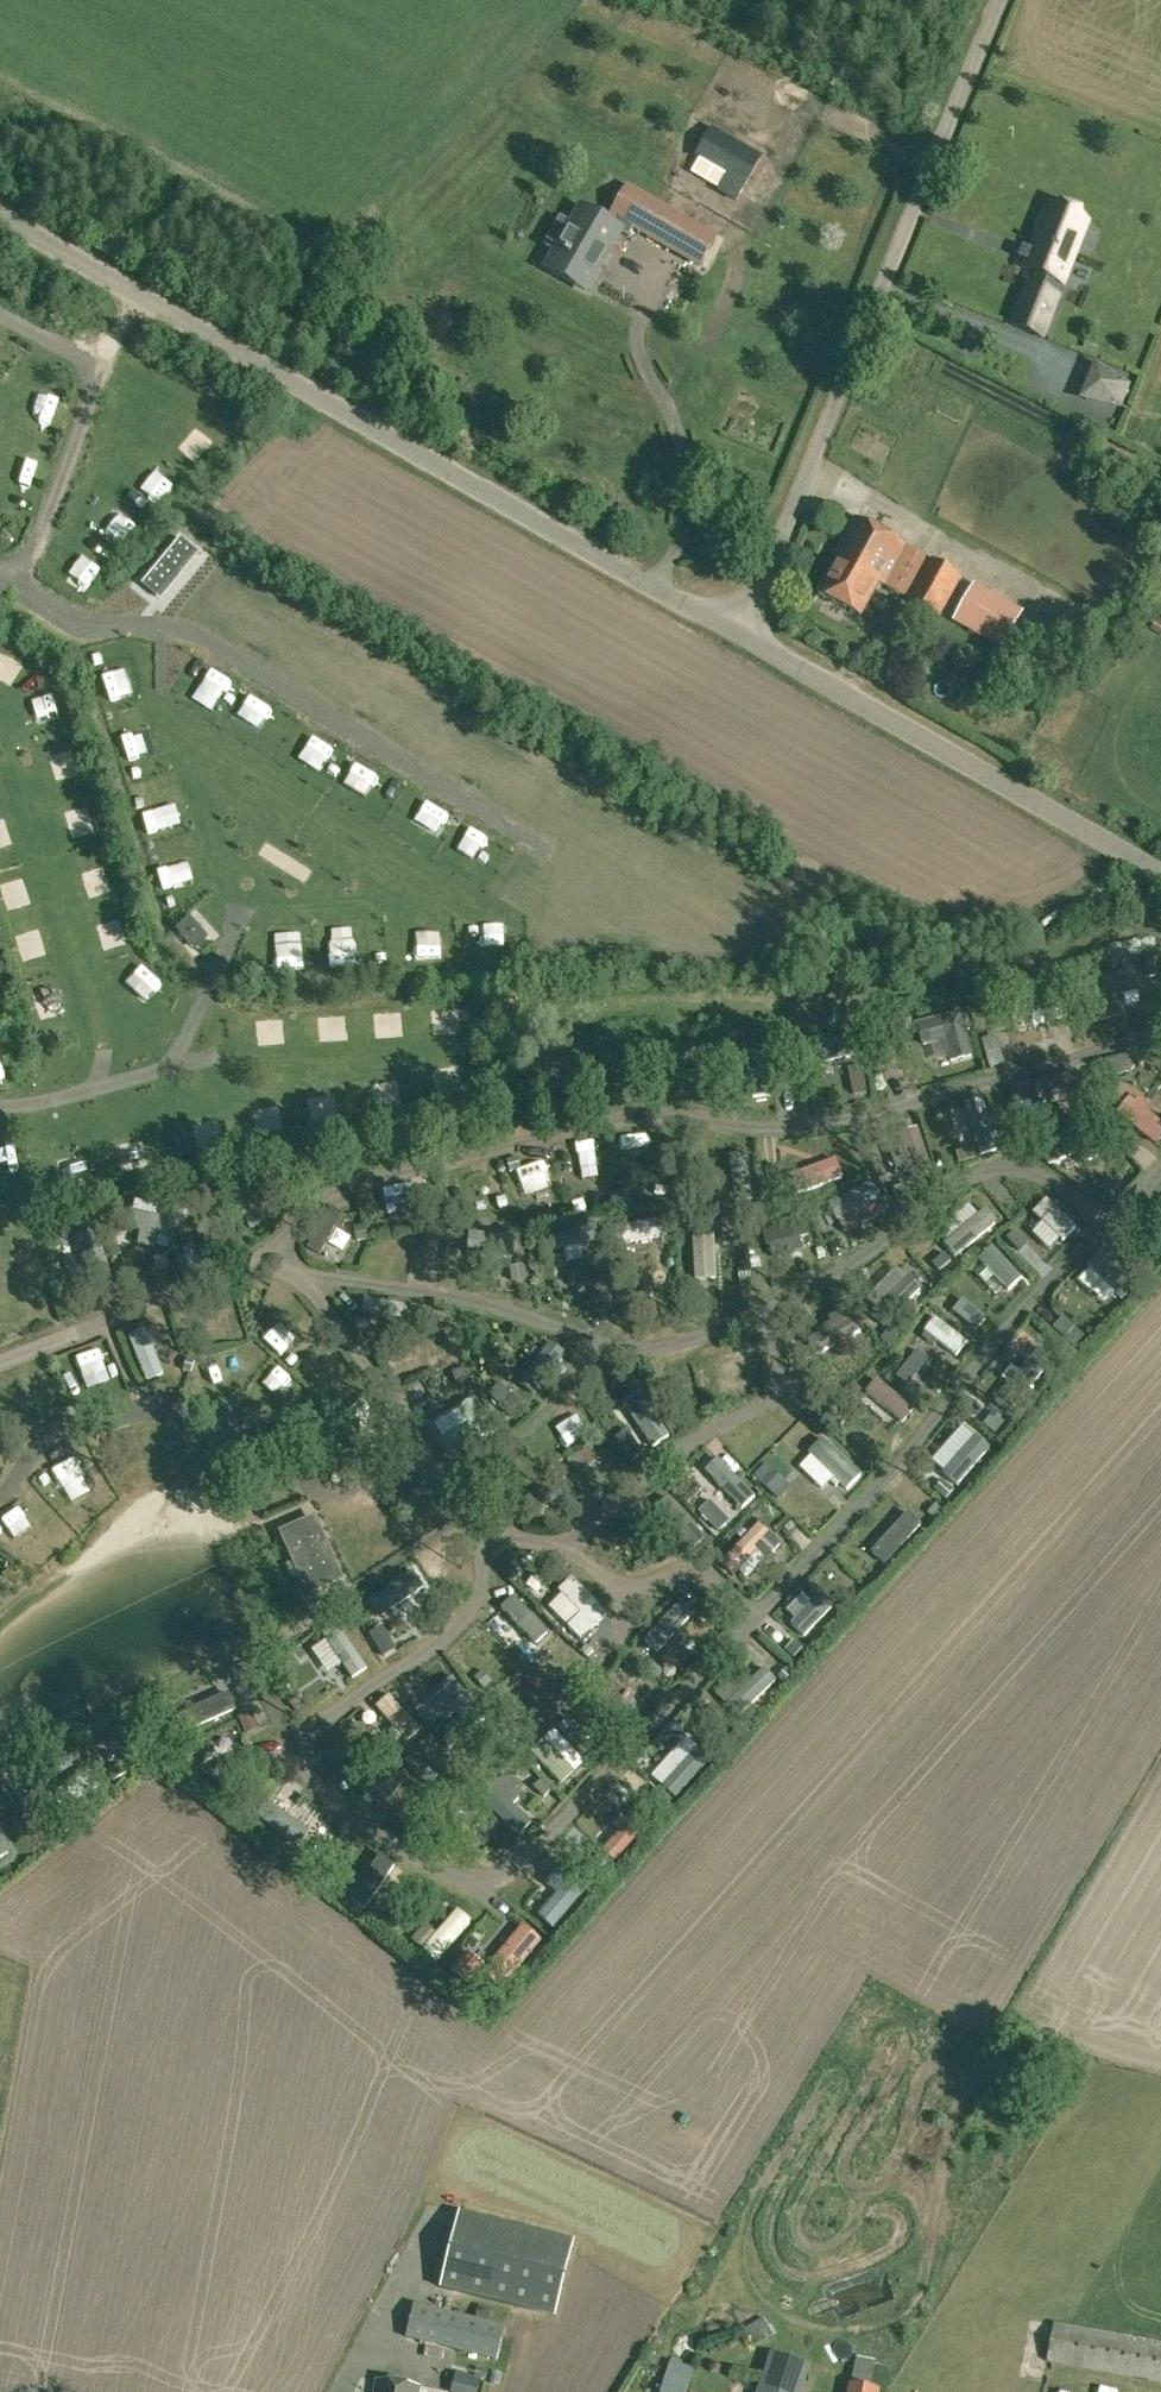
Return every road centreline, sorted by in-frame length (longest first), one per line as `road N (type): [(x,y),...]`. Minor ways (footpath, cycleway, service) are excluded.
road 1 (unclassified): [(739,629),(0,214)]
road 2 (unclassified): [(739,629),(1005,0)]
road 3 (unclassified): [(1160,870),(739,629)]

